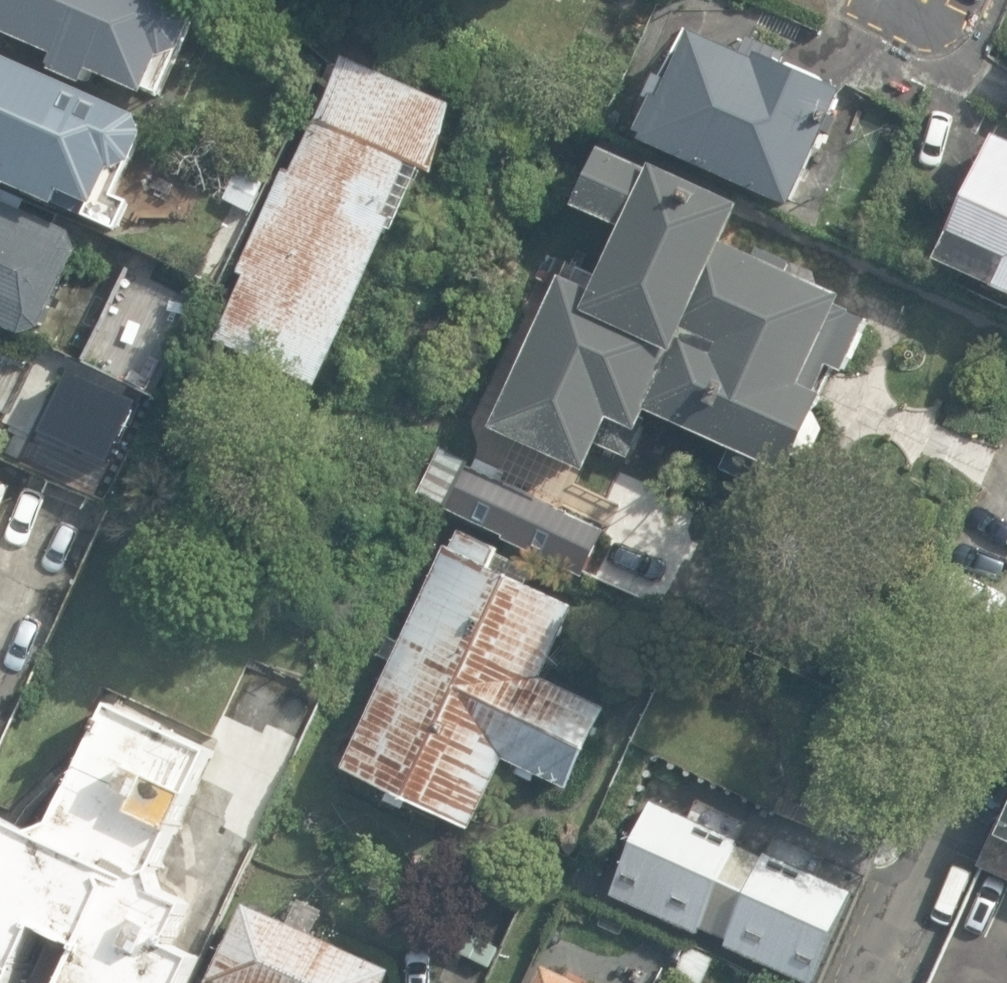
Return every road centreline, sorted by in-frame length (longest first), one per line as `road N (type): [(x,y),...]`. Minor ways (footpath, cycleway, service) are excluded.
road 1 (residential): [(1006,674),(874,982)]

